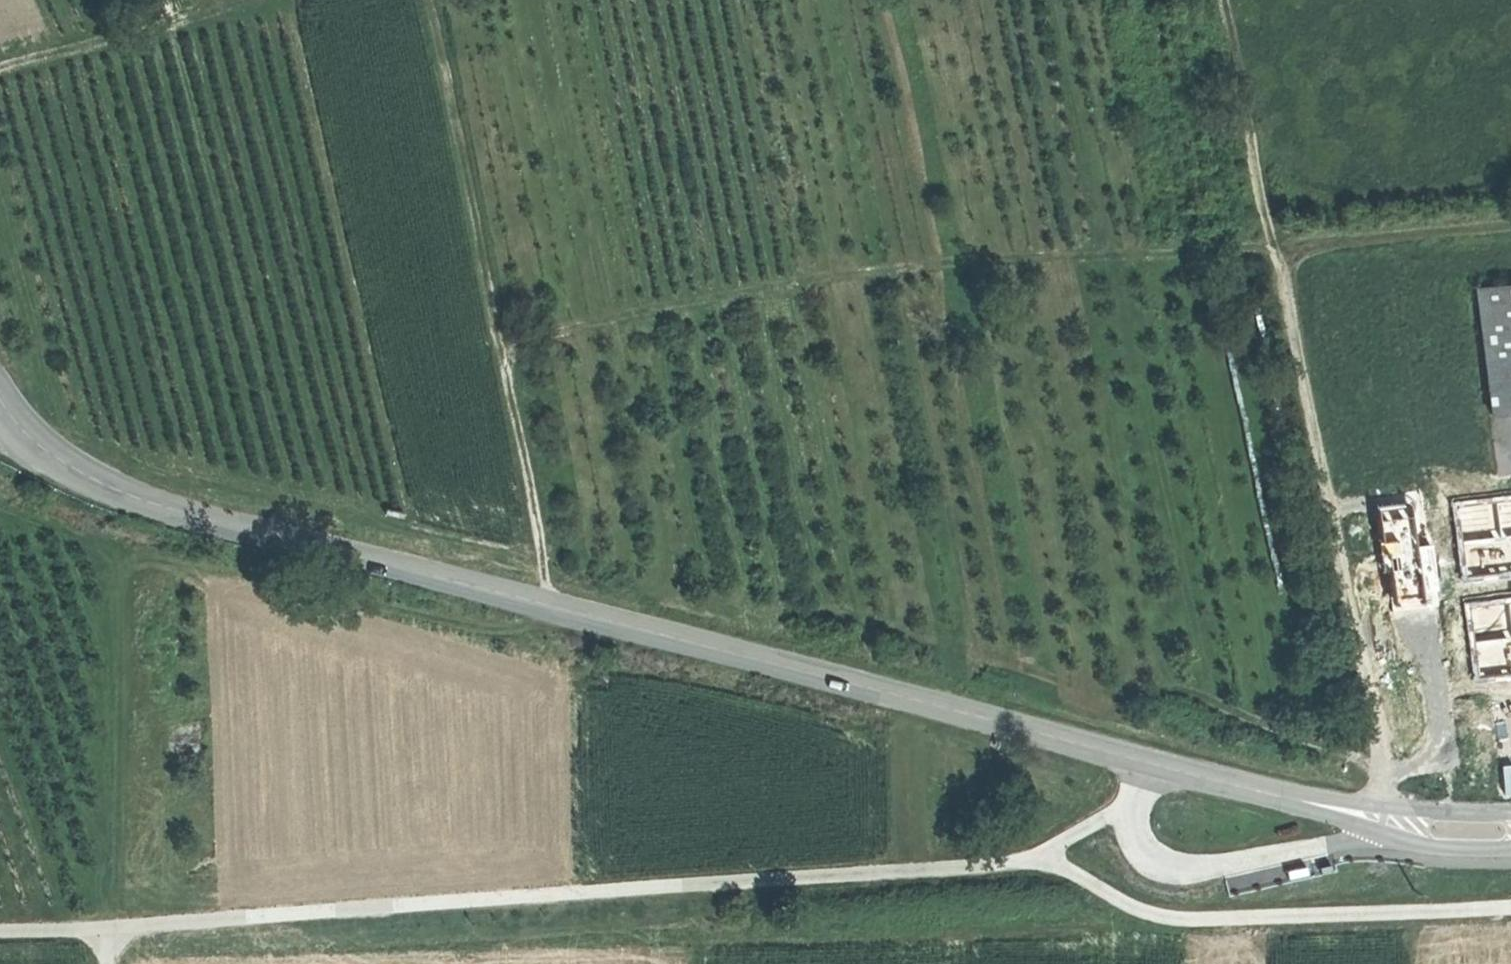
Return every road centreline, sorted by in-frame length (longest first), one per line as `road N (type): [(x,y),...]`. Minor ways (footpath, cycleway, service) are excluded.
road 1 (tertiary): [(1316,802),(129,493),(72,470),(34,442),(0,396)]
road 2 (track): [(0,931),(110,930),(1043,855)]
road 3 (track): [(1277,251),(1005,257),(836,276),(498,352)]
road 4 (track): [(429,0),(542,601)]
road 5 (track): [(1387,804),(1277,251)]
road 6 (track): [(1277,251),(1223,0)]
road 7 (track): [(0,68),(240,0)]
road 8 (track): [(1277,251),(1510,225)]
road 9 (tertiary): [(1316,802),(1451,845),(1510,843)]
road 10 (tertiary): [(1510,811),(1316,802)]

